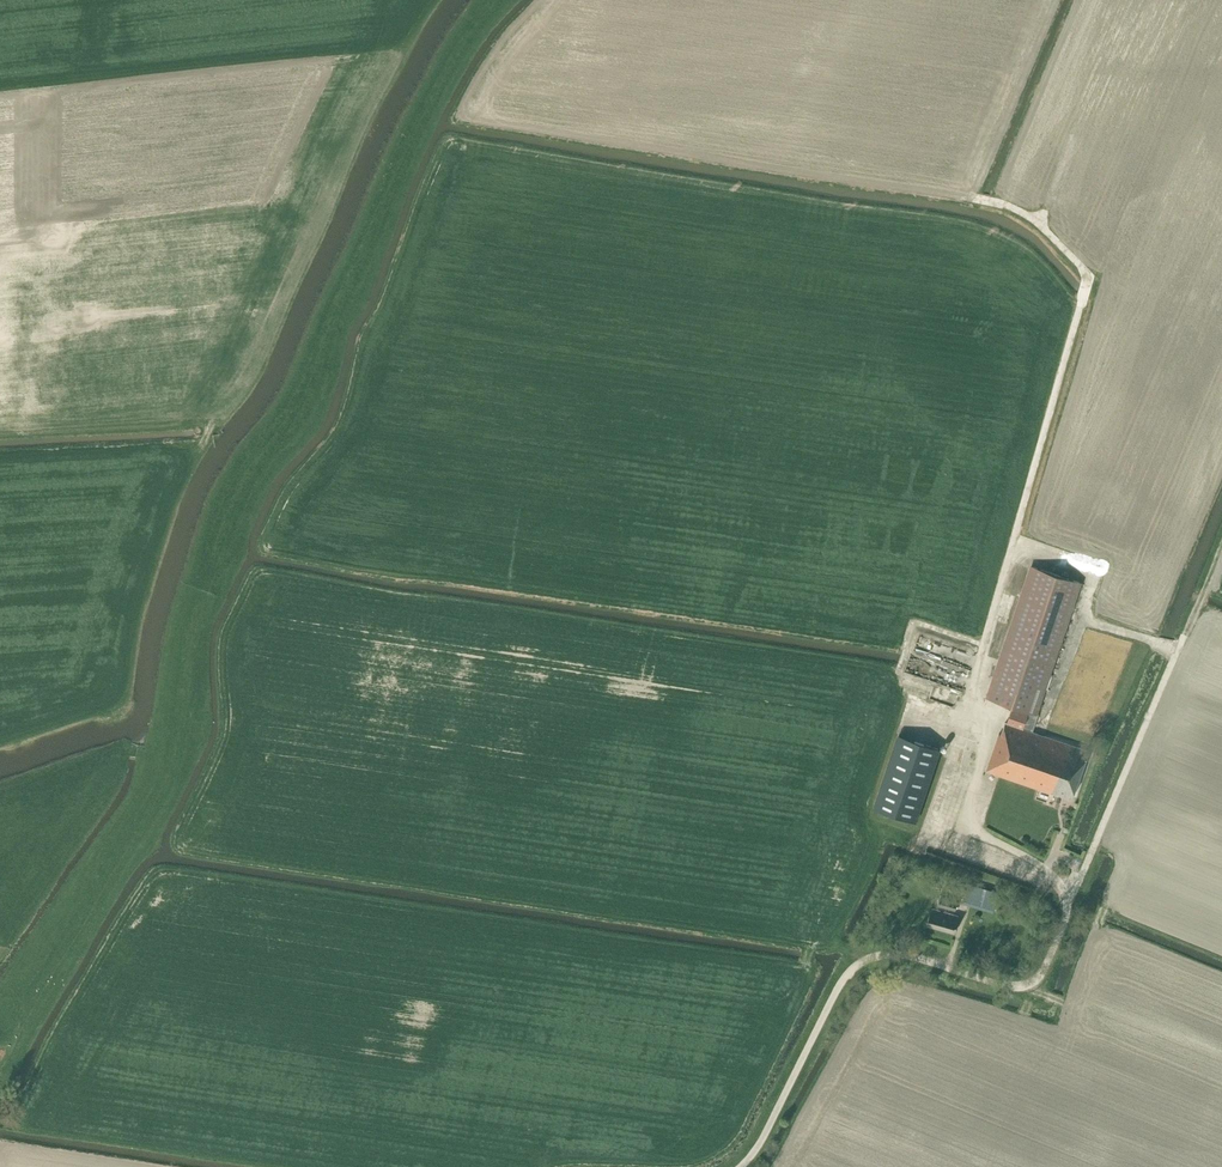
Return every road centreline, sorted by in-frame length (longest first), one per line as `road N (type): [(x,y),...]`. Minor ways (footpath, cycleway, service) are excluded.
road 1 (track): [(1177,650),(1082,618),(1098,568),(1015,538),(1087,276),(1039,222),(974,198)]

